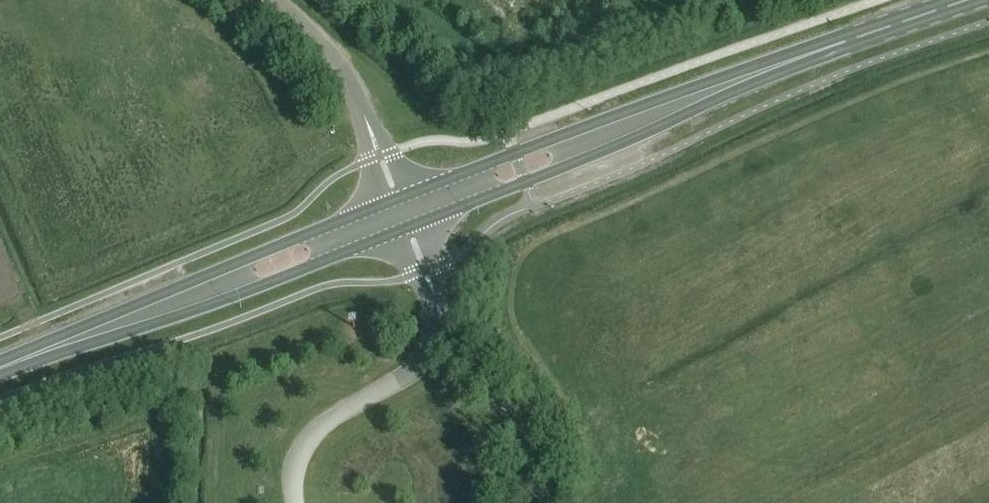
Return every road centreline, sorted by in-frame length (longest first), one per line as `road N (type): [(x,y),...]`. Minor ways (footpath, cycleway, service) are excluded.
road 1 (primary): [(772,66),(660,99),(396,198)]
road 2 (primary): [(408,227),(659,127),(772,66)]
road 3 (primary): [(38,352),(230,299),(408,227)]
road 4 (primary): [(396,198),(38,352)]
road 5 (unclassified): [(540,502),(512,418),(442,339),(408,227)]
road 6 (unclassified): [(276,0),(342,63),(396,198)]
road 7 (primary): [(772,66),(968,0)]

